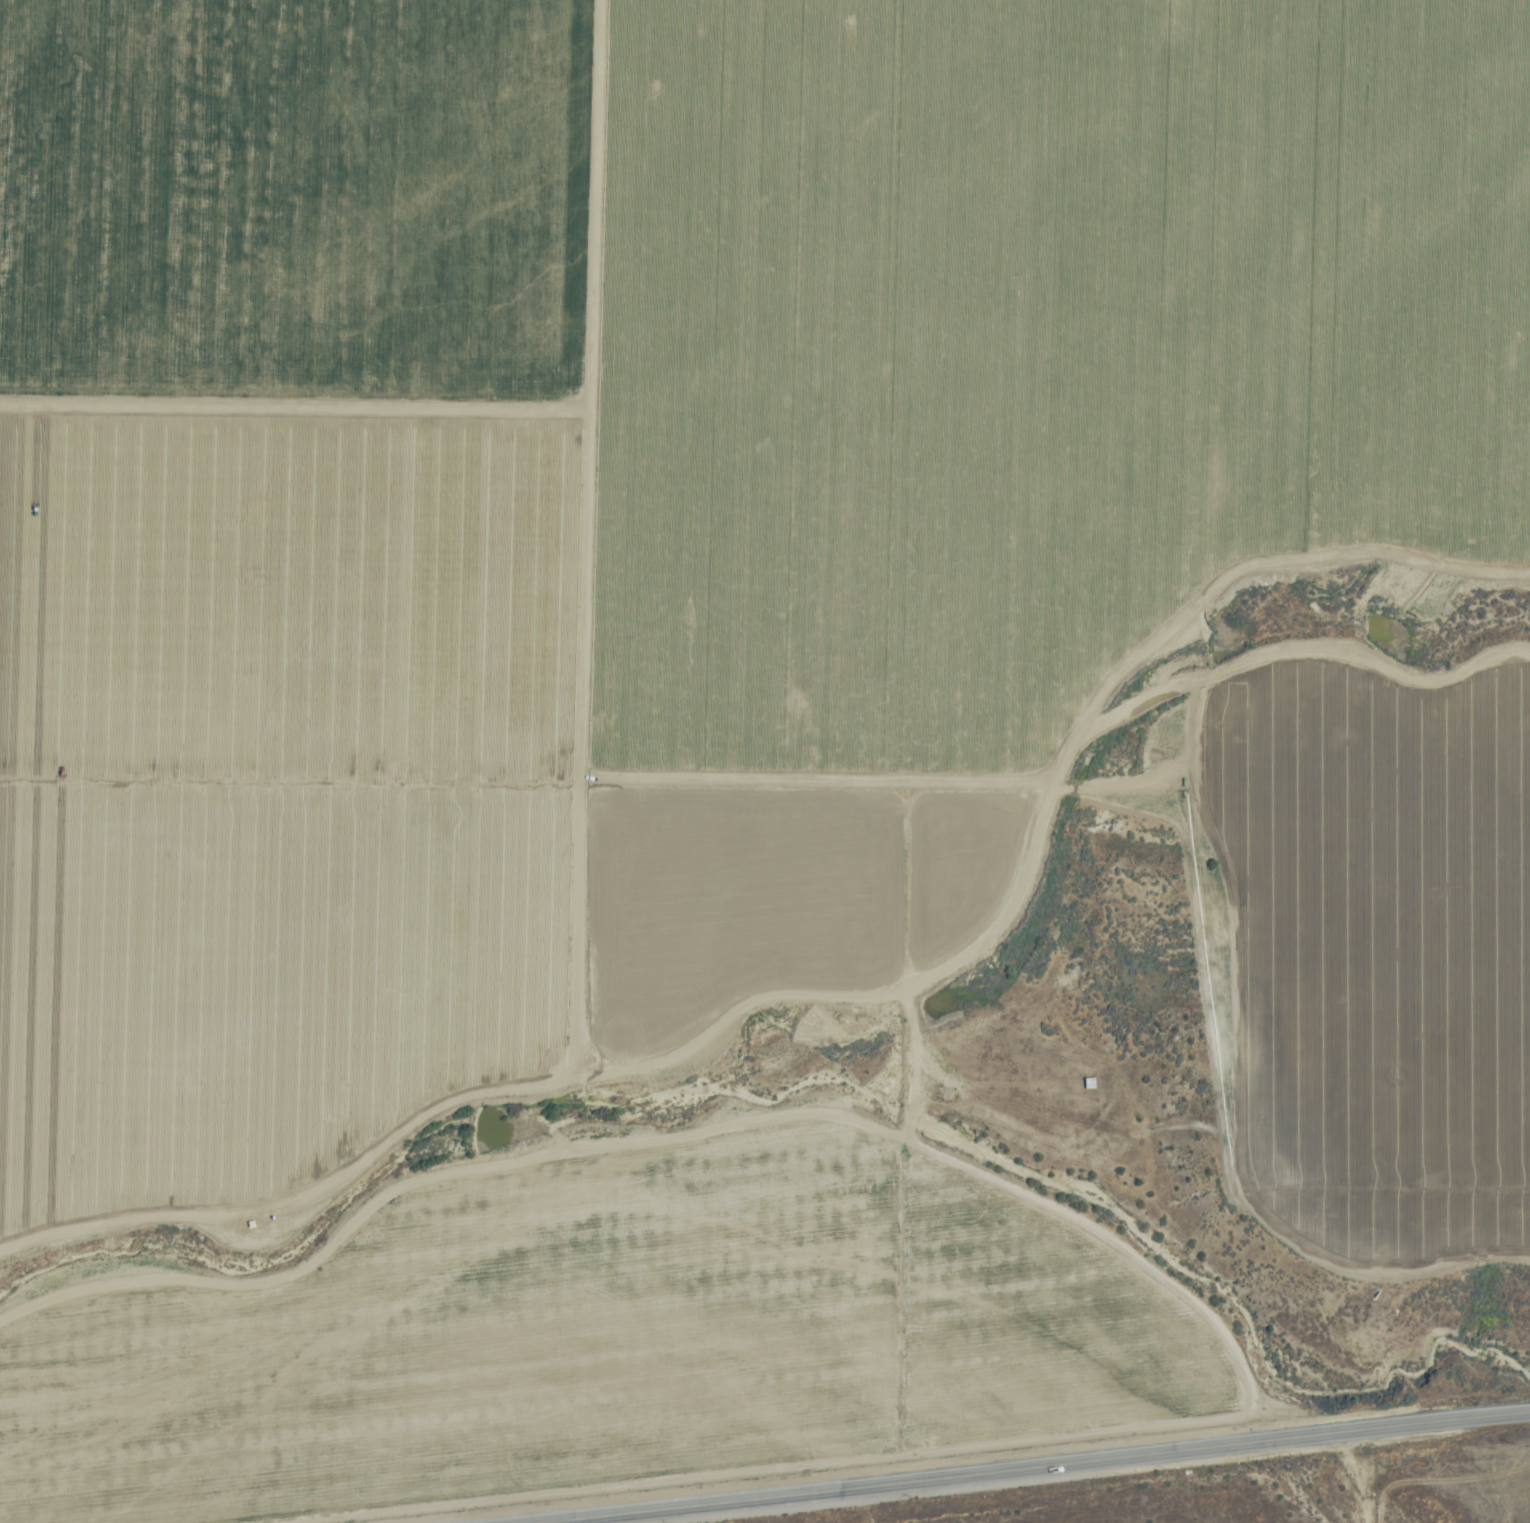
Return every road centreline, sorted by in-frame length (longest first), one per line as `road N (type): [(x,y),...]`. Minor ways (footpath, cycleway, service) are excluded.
road 1 (trunk): [(540,1522),(1529,1418)]

